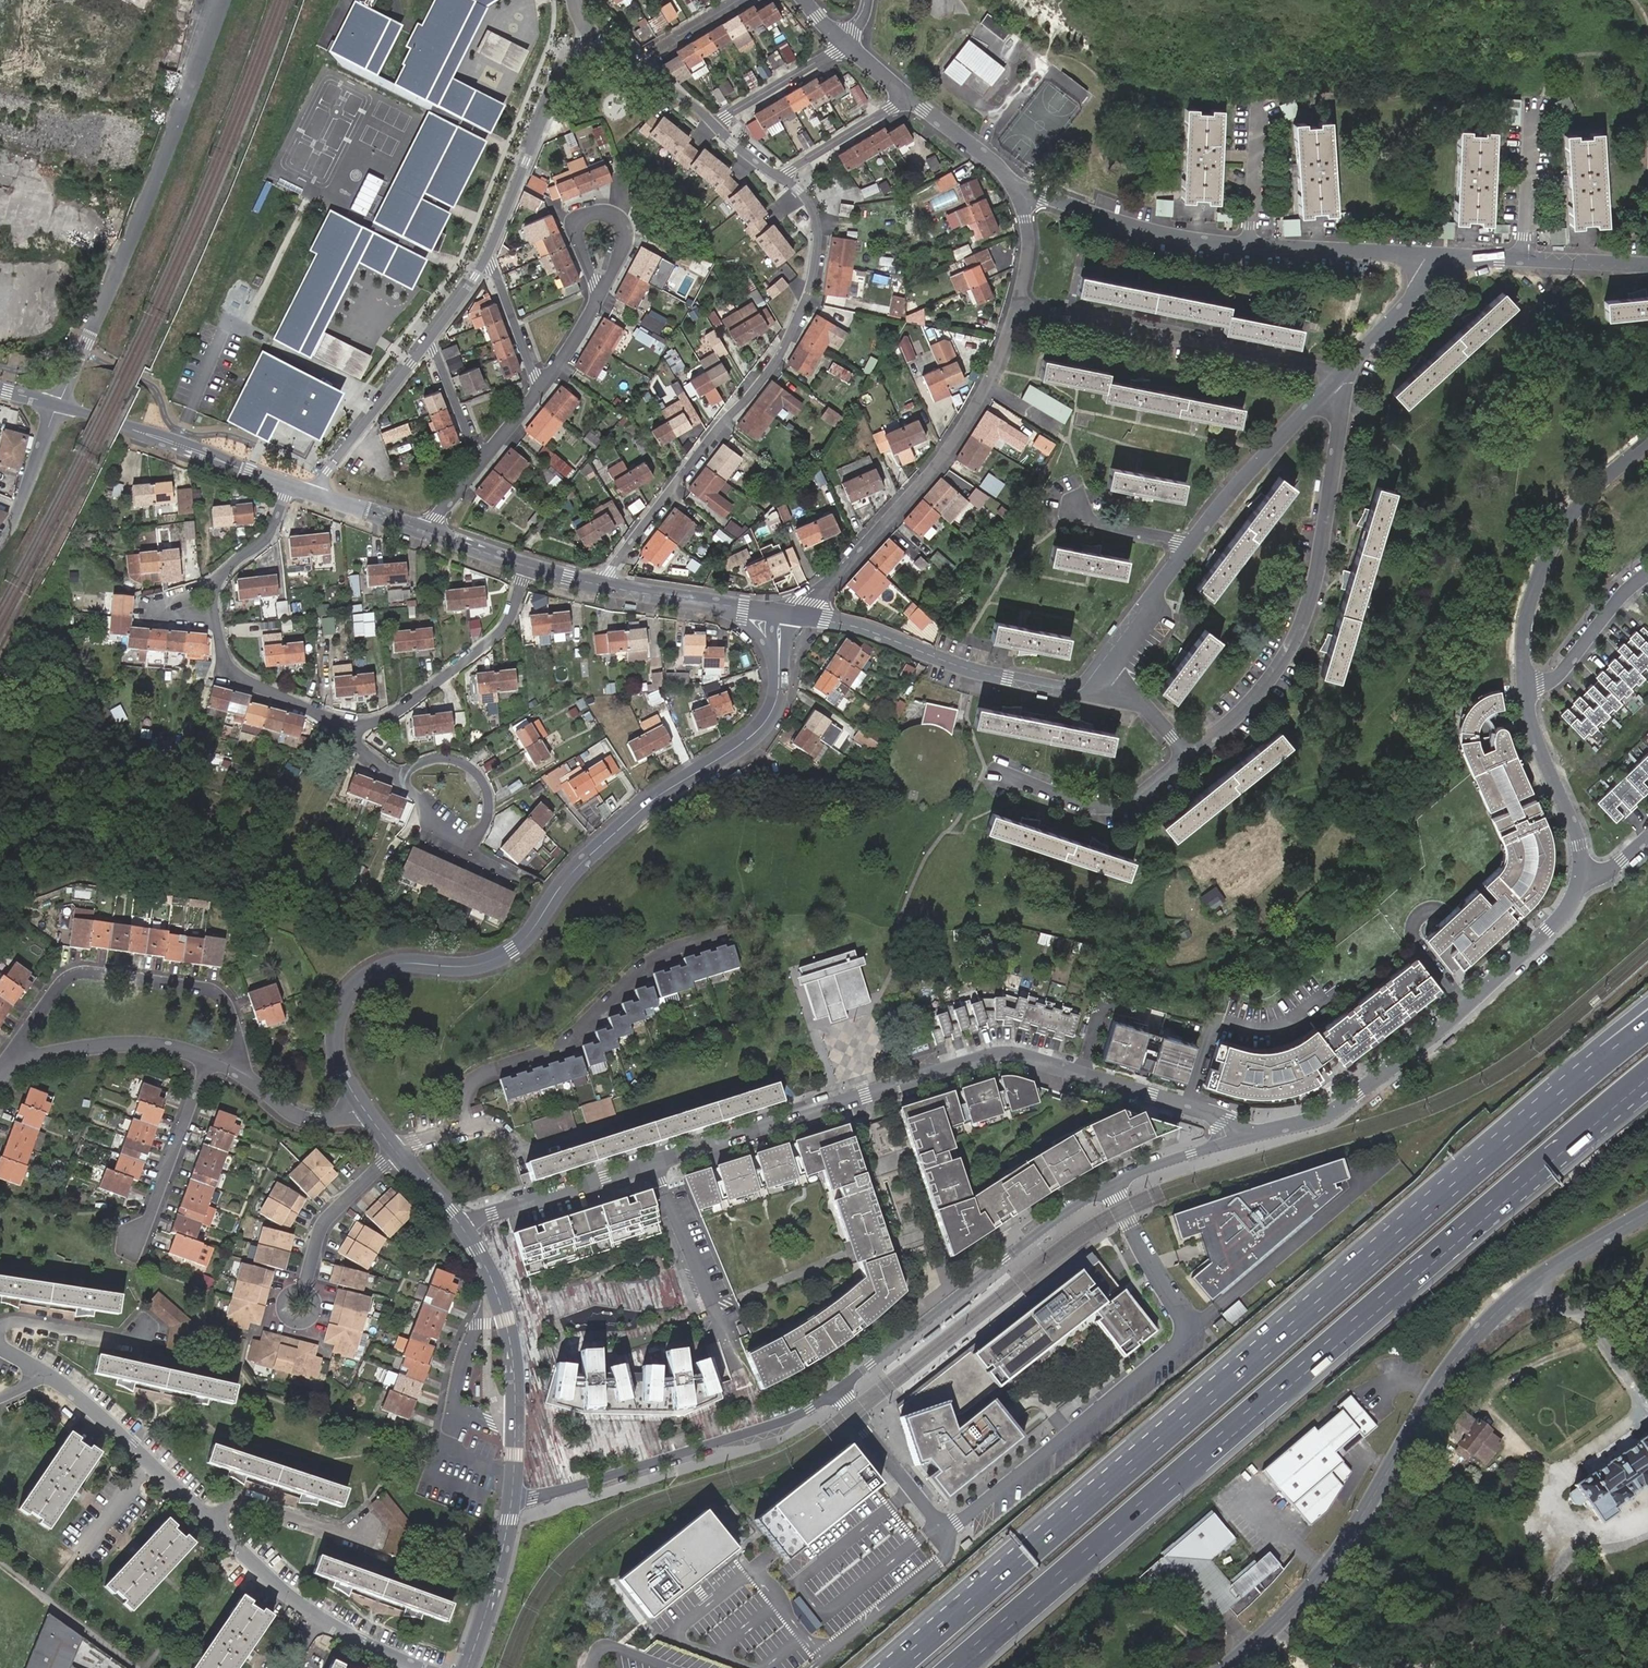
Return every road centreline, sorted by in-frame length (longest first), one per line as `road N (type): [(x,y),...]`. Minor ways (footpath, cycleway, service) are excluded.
road 1 (motorway): [(1604,1061),(896,1667)]
road 2 (residential): [(1241,1138),(1216,1113),(993,1058),(461,1225)]
road 3 (residential): [(362,1107),(336,1053),(339,1010),(351,988),(395,964),(476,964),(527,937),(568,876),(637,813),(761,728),(776,701),(783,613)]
road 4 (unclassified): [(837,1390),(934,1514),(955,1519),(974,1510),(1193,1327),(1110,1188)]
road 5 (motorway): [(956,1667),(1443,1249)]
road 6 (unclassified): [(1647,1212),(1537,1277),(1481,1329),(1292,1612),(1225,1667)]
road 7 (residential): [(601,586),(807,310),(820,236),(809,198),(783,172)]
road 8 (residential): [(1241,1138),(1329,1115),(1392,1070),(1552,928),(1585,874)]
road 9 (residential): [(57,404),(225,0)]
road 10 (residential): [(728,934),(659,960),(569,1043),(494,1069),(473,1086),(475,1128),(395,1151)]
road 11 (residential): [(1344,375),(1308,606),(1283,661),(1190,753)]
road 12 (residential): [(783,613),(836,576),(930,472),(991,376),(1016,309)]
road 13 (residential): [(514,1497),(532,1499),(760,1428),(837,1390)]
road 14 (residential): [(837,1390),(1072,1207),(1110,1188)]
road 15 (residential): [(783,613),(869,630),(1065,692),(1087,684),(1100,665)]
road 16 (residential): [(1016,309),(1344,375)]
road 17 (residential): [(14,1056),(64,982),(91,970),(219,991),(244,1030),(235,1067)]
road 18 (residential): [(1647,444),(1593,492),(1538,573),(1524,635),(1526,687)]
road 19 (residential): [(218,1524),(100,1413),(0,1346)]
road 20 (residential): [(333,719),(386,720),(438,684),(511,618),(529,567)]
road 21 (motorway): [(1443,1249),(1647,1079)]
road 22 (residential): [(425,1667),(352,1639),(308,1609),(218,1524)]
road 23 (motorway): [(1443,1249),(1647,1096)]
road 24 (residential): [(593,28),(564,64),(491,252)]
road 25 (residential): [(1019,186),(1143,228),(1249,245)]
road 26 (residential): [(1192,538),(1344,375)]
road 27 (residential): [(1190,753),(1121,804),(1079,802),(993,772)]
road 28 (residential): [(14,1056),(159,1042),(209,1057)]
road 29 (residential): [(209,1057),(156,1206),(136,1239)]
road 30 (residential): [(1526,687),(1585,874)]
road 31 (residential): [(431,338),(314,489)]
road 32 (residential): [(495,1290),(469,1348),(455,1411),(515,1429)]
road 33 (residential): [(1249,245),(1439,254)]
road 34 (residential): [(601,586),(783,613)]
road 35 (unclassified): [(468,1667),(514,1497)]
road 36 (residential): [(1647,570),(1621,589),(1565,665),(1526,687)]
road 37 (residential): [(395,1151),(322,1224),(304,1289)]
road 38 (residential): [(215,615),(229,667),(333,719)]
road 39 (residential): [(469,848),(490,808),(480,776),(441,758),(419,762),(402,781)]
road 40 (residential): [(1524,258),(1534,100)]
road 41 (residential): [(712,122),(848,41)]
road 42 (residential): [(1100,665),(1192,538)]
road 43 (residential): [(1344,375),(1427,281),(1439,254)]
road 44 (residential): [(218,1524),(240,1506),(257,1505),(358,1536)]
road 45 (residential): [(57,404),(0,543)]
road 46 (residential): [(783,172),(911,96)]
road 47 (residential): [(495,1290),(488,1384),(515,1429)]
road 48 (residential): [(0,1329),(16,1323),(124,1340),(143,1333)]
road 49 (residential): [(235,1067),(294,1113),(326,1120),(362,1107)]
road 50 (residential): [(598,297),(576,221),(615,215),(627,238)]
road 51 (residential): [(542,387),(491,252)]
road 52 (residential): [(1249,245),(1258,103)]
road 53 (residential): [(515,1429),(513,1360),(495,1290)]
road 54 (residential): [(1019,186),(911,96)]
road 55 (residential): [(1110,1188),(1241,1138)]
road 56 (residential): [(218,579),(158,602),(156,609),(159,617),(215,615)]
road 57 (residential): [(481,462),(431,338)]
road 58 (unclassified): [(1100,665),(1190,753)]
road 59 (residential): [(291,481),(274,526),(218,579)]
road 60 (residential): [(1016,309),(1029,236),(1019,186)]
road 61 (residential): [(633,64),(740,0)]
road 62 (residential): [(174,440),(291,481)]
road 63 (residential): [(1524,258),(1647,265)]
road 64 (unclassified): [(57,404),(174,440)]
road 65 (residential): [(314,489),(428,531)]

